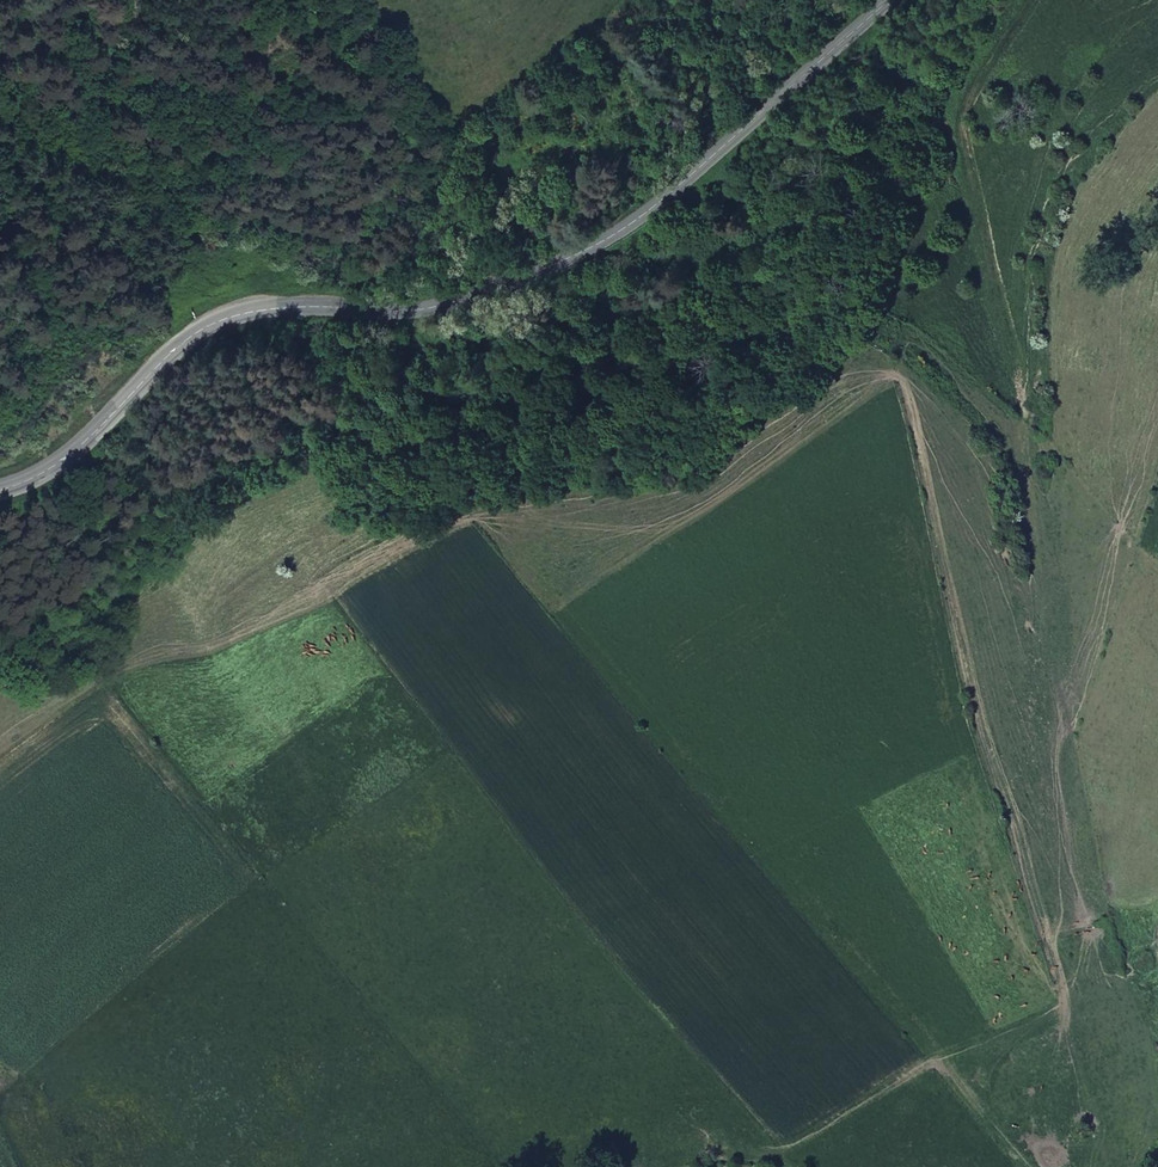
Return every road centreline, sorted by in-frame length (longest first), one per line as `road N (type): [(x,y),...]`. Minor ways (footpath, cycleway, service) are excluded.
road 1 (secondary): [(889,0),(647,212),(598,244),(437,306),(297,307),(227,318),(191,337),(68,456),(0,490)]

